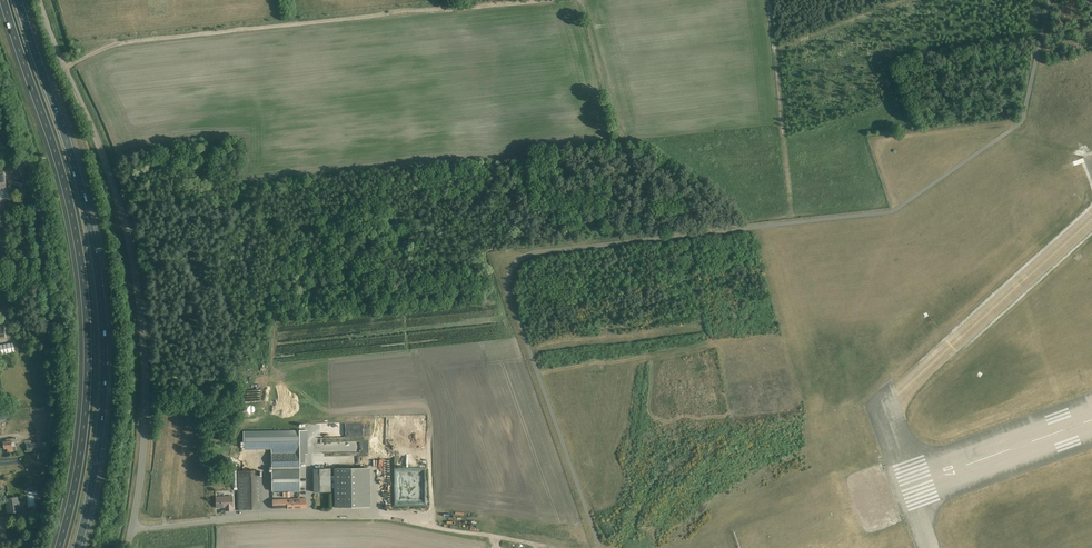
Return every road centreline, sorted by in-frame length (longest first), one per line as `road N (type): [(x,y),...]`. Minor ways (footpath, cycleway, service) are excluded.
road 1 (motorway): [(76,547),(101,428),(98,275),(79,180),(18,0)]
road 2 (motorway): [(3,0),(64,179),(85,292),(82,445),(60,547)]
road 3 (unclassified): [(132,530),(145,440),(131,255),(113,186),(40,0)]
road 4 (track): [(565,0),(131,41),(66,68)]
road 5 (unclassified): [(132,530),(318,515)]

